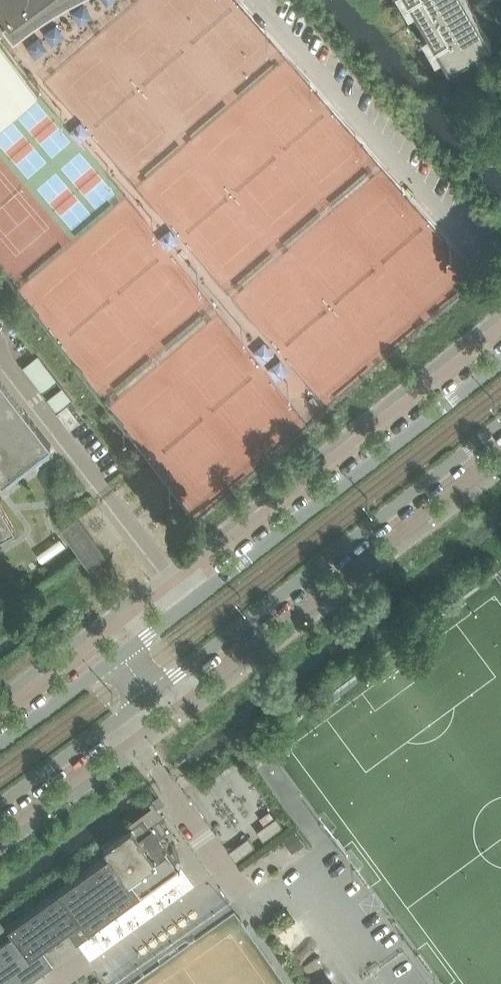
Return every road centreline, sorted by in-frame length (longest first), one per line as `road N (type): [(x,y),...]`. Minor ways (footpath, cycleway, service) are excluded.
road 1 (residential): [(500,362),(119,657)]
road 2 (residential): [(148,698),(500,425)]
road 3 (residential): [(0,805),(148,698)]
road 4 (residential): [(119,657),(0,742)]

